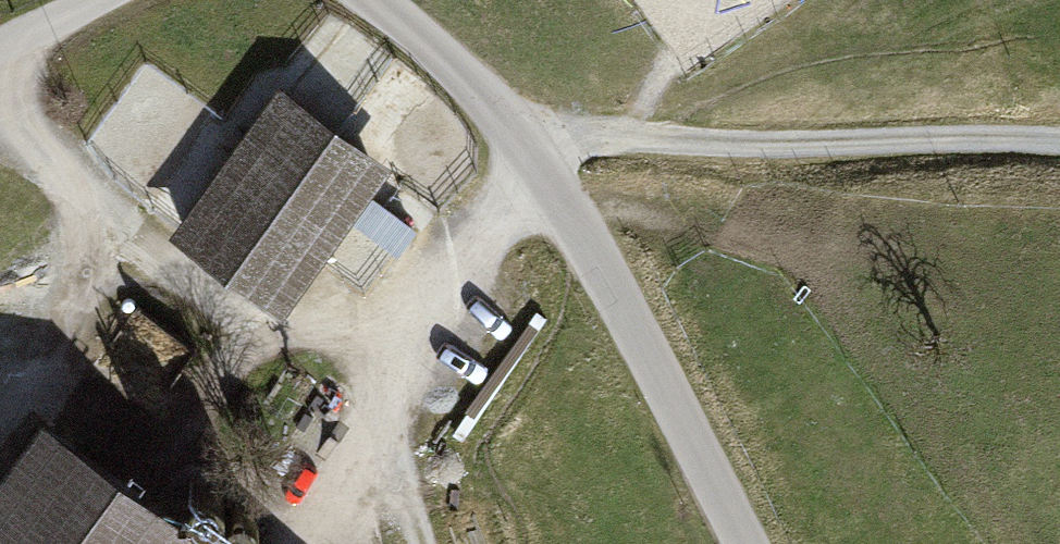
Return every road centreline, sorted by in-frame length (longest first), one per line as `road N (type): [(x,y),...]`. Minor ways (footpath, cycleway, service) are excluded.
road 1 (unclassified): [(375,0),(494,105),(538,159),(745,543)]
road 2 (track): [(521,135),(777,146),(1059,138)]

